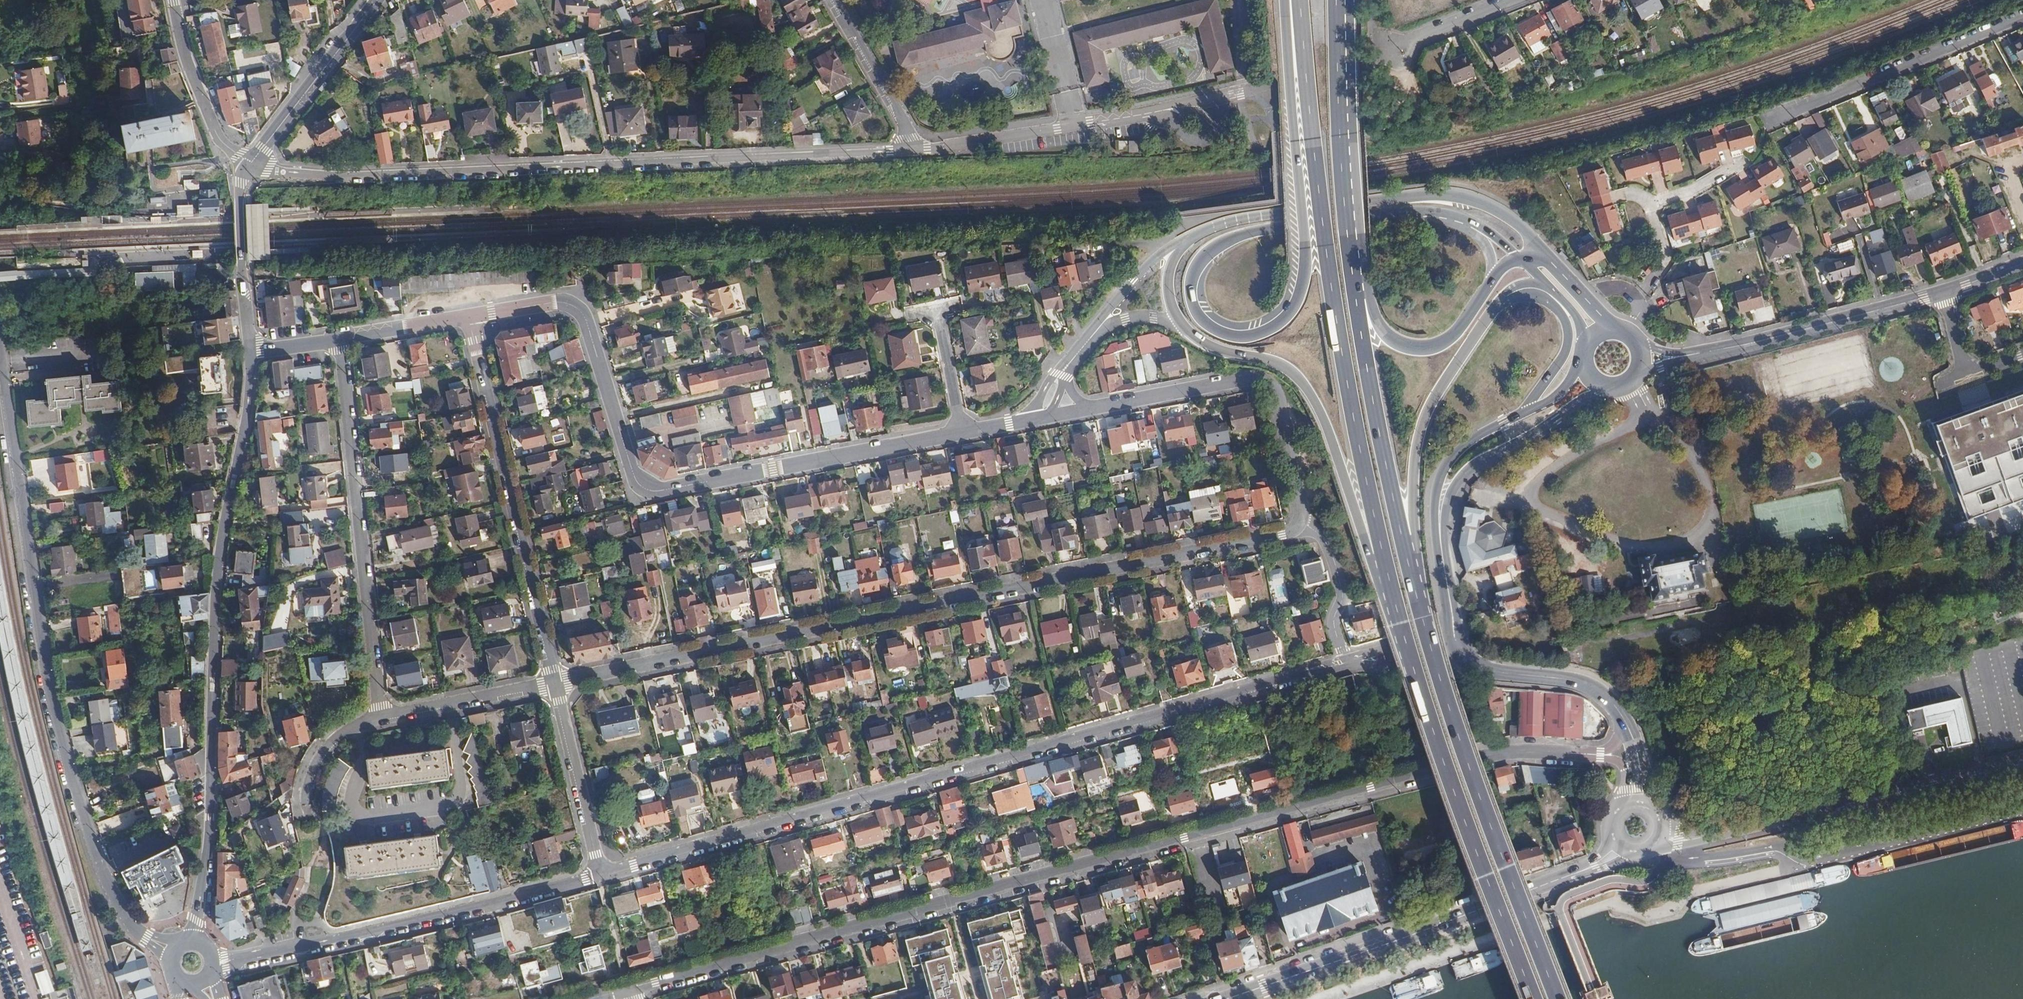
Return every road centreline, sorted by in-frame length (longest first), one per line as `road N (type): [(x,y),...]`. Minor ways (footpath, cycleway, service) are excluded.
road 1 (residential): [(633,989),(1490,755),(1601,755)]
road 2 (residential): [(603,874),(1345,664)]
road 3 (residential): [(556,684),(1293,535),(1303,522)]
road 4 (residential): [(1040,419),(665,493),(632,476),(582,311),(556,301),(468,317)]
road 5 (residential): [(251,164),(334,176),(912,150)]
road 6 (primary): [(1300,0),(1325,241),(1358,445),(1400,623)]
road 7 (primary): [(1422,617),(1352,268),(1336,0)]
road 8 (residential): [(0,342),(50,689),(88,830),(132,927)]
road 9 (tertiary): [(252,350),(217,579),(210,818),(196,942)]
road 10 (primary): [(1493,279),(1459,331),(1437,347),(1403,345),(1377,321),(1357,196),(1346,0)]
road 11 (primary): [(1557,998),(1474,784),(1422,617)]
road 12 (primary): [(1179,321),(1216,350),(1281,365),(1312,396),(1400,623)]
road 13 (primary): [(1400,623),(1533,998)]
road 14 (primary): [(1551,261),(1495,211),(1434,195),(1253,216),(1181,243)]
road 15 (residential): [(2022,795),(1799,847),(1659,861),(1645,852)]
road 16 (residential): [(340,340),(383,718)]
road 17 (residential): [(468,317),(556,684)]
road 18 (secondary): [(1584,870),(1229,998)]
road 19 (residential): [(242,958),(603,874)]
road 20 (primary): [(1422,617),(1412,516),(1418,440),(1442,387),(1492,311),(1524,287)]
road 21 (primary): [(1303,223),(1304,280),(1286,318),(1251,336),(1210,327),(1193,299),(1203,258),(1238,235),(1303,223)]
road 22 (residential): [(1303,522),(1281,392),(1255,377),(1090,409)]
road 23 (secondary): [(2022,764),(1709,836)]
road 24 (residential): [(1760,127),(2022,19)]
road 25 (secondary): [(1444,571),(1447,504),(1465,472),(1613,387)]
road 26 (secondary): [(1687,356),(1943,292)]
road 27 (residential): [(912,150),(1168,110)]
road 28 (primary): [(1285,0),(1303,223)]
road 29 (tertiary): [(379,0),(251,164)]
road 30 (secondary): [(1525,413),(1472,442),(1447,468),(1437,502),(1444,571)]
road 31 (residential): [(556,684),(603,874)]
road 32 (tertiary): [(251,164),(240,199),(252,350)]
road 33 (residential): [(174,0),(216,134),(251,164)]
road 34 (residential): [(383,718),(556,684)]
road 35 (residential): [(912,150),(834,0)]
road 36 (secondary): [(1612,703),(1578,682),(1499,673),(1464,656)]
road 37 (residential): [(1345,664),(1334,617),(1339,577),(1328,542),(1303,522)]
road 38 (primary): [(1524,287),(1552,304),(1567,335),(1525,413)]
road 39 (primary): [(1303,223),(1423,211),(1455,218)]
road 40 (residential): [(1943,292),(1970,368),(2022,354)]
road 41 (residential): [(468,317),(340,340)]
road 42 (residential): [(308,807),(311,781),(331,747),(383,718)]
road 43 (residential): [(1181,243),(1134,280),(1096,329)]
road 44 (residential): [(1511,0),(1410,41),(1403,51)]

